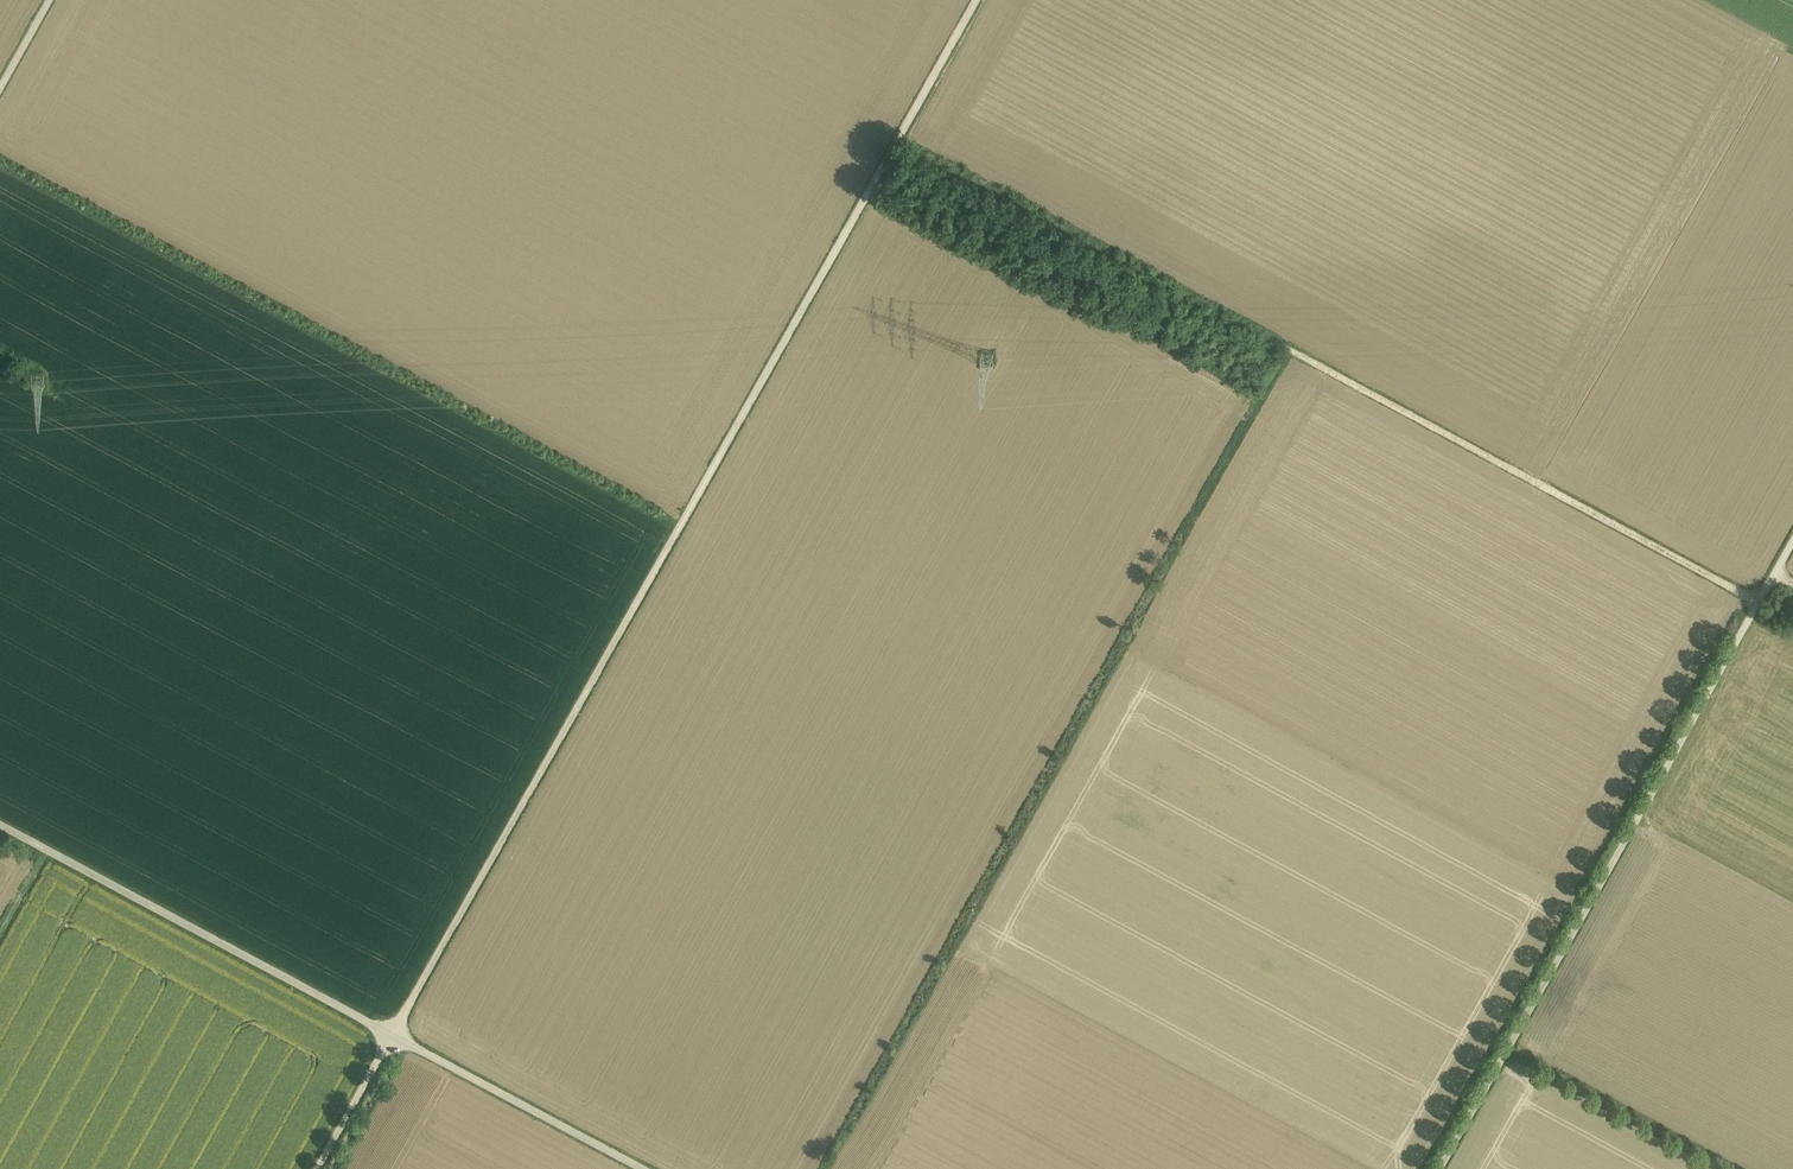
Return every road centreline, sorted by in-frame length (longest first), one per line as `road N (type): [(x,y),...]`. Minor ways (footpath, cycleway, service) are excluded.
road 1 (track): [(317,1168),(978,0)]
road 2 (unclassified): [(0,826),(643,1168)]
road 3 (track): [(1761,602),(1288,349),(1197,514)]

